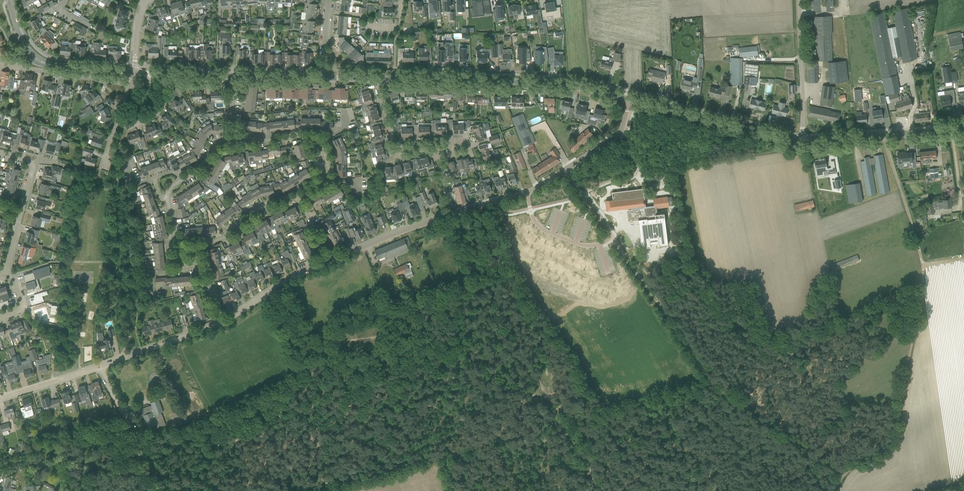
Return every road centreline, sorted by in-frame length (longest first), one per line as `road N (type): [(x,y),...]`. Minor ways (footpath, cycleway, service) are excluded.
road 1 (track): [(311,490),(713,384)]
road 2 (track): [(883,136),(923,284),(893,439),(839,477)]
road 3 (tertiary): [(628,99),(551,83),(377,79)]
road 4 (residential): [(455,214),(532,191),(598,149),(622,131),(628,99)]
road 5 (tertiary): [(803,142),(628,99)]
road 6 (tertiary): [(963,128),(803,142)]
road 7 (residential): [(803,142),(799,0)]
road 8 (residential): [(326,263),(455,214)]
road 9 (residential): [(100,370),(223,323)]
road 10 (track): [(674,170),(789,149),(793,141)]
road 11 (residential): [(223,323),(326,263)]

